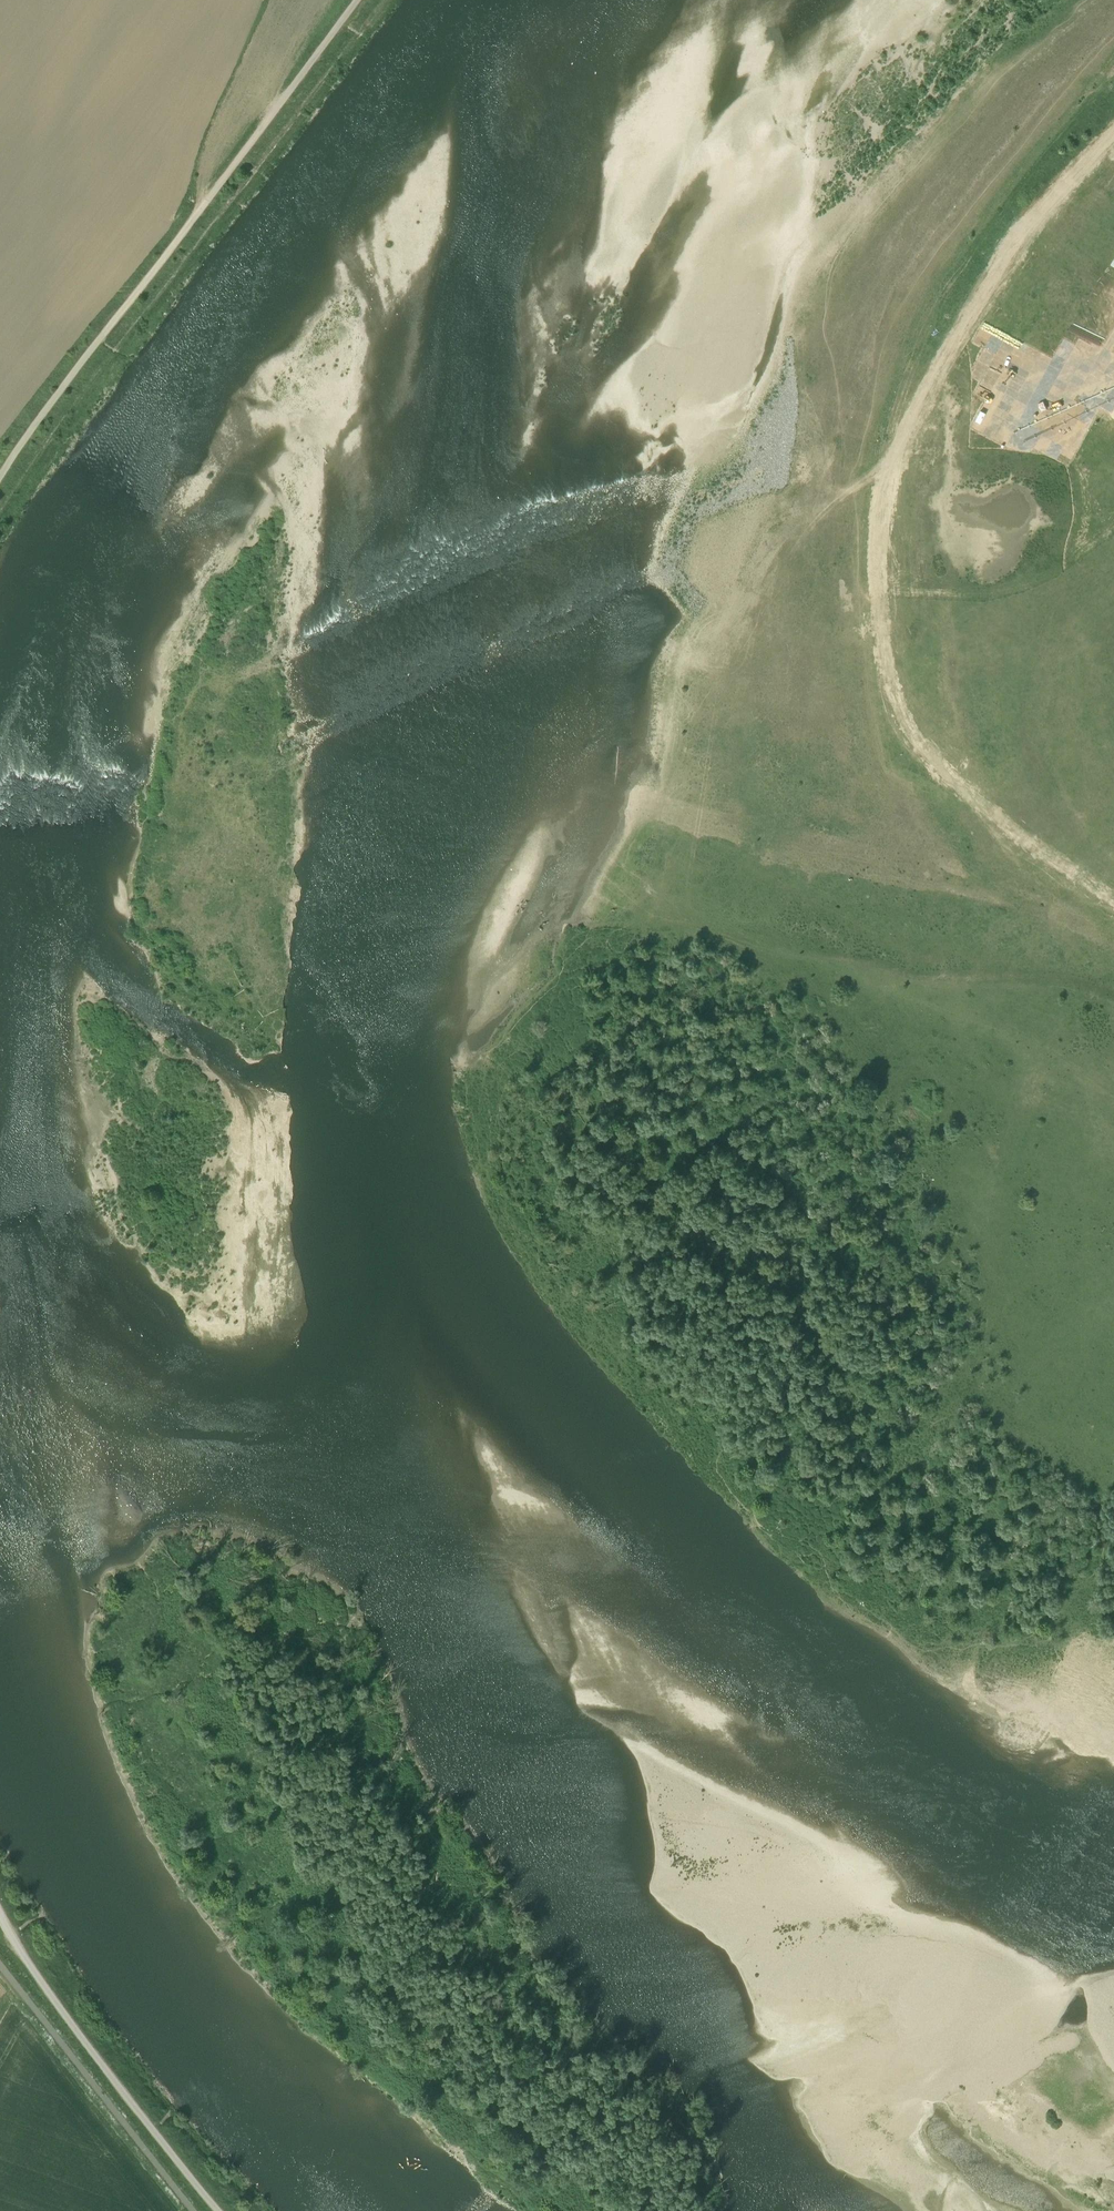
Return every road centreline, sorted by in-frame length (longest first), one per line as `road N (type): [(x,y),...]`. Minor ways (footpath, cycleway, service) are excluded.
road 1 (unclassified): [(0,475),(356,0)]
road 2 (track): [(1113,139),(1052,187),(980,283),(878,468)]
road 3 (unclassified): [(222,2210),(94,2053),(0,1911)]

